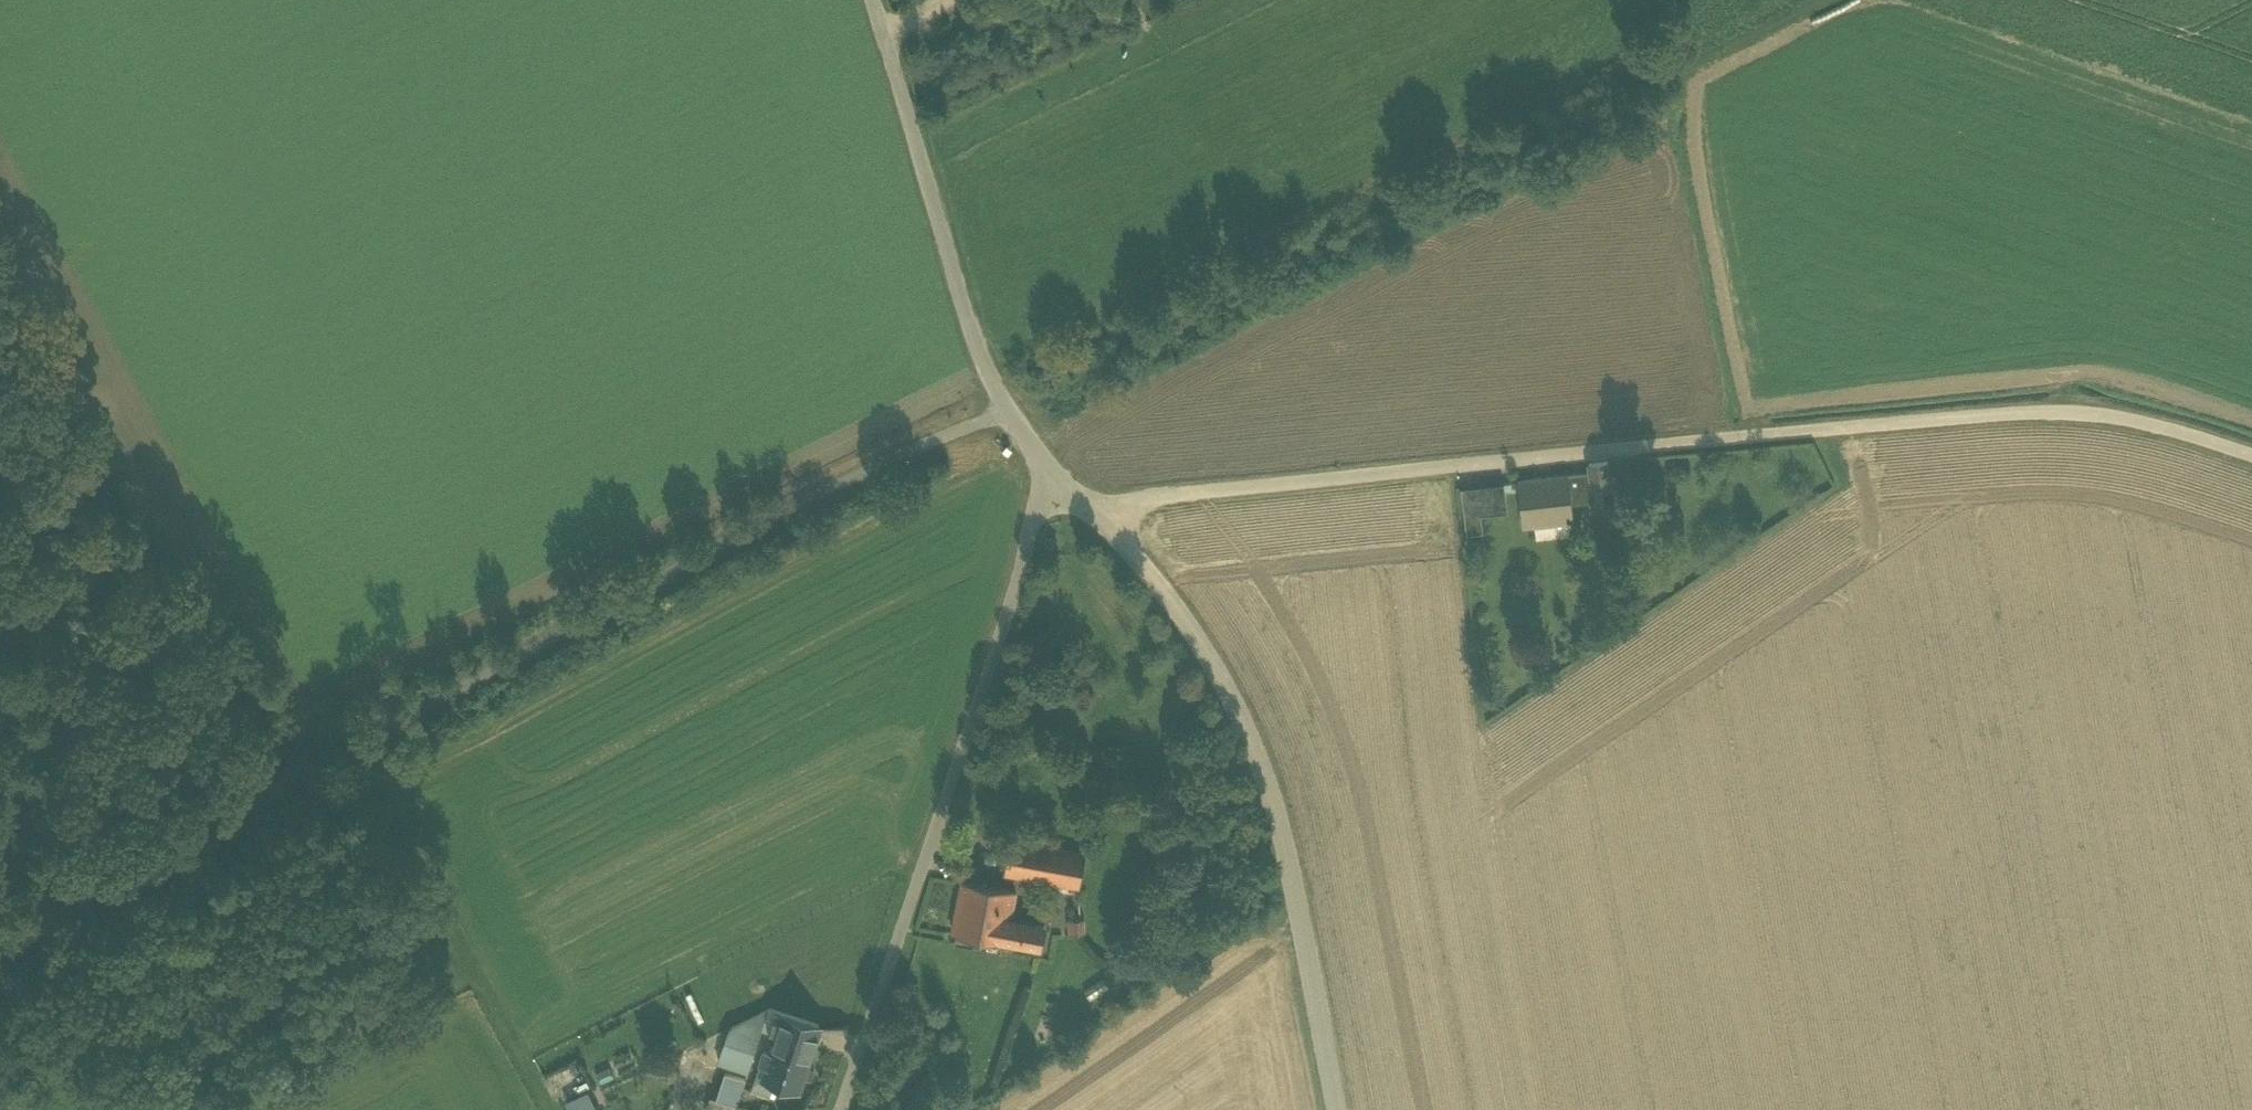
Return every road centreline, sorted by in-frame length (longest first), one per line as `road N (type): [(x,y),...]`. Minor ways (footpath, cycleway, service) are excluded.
road 1 (unclassified): [(2251,456),(2084,404),(1094,507)]
road 2 (residential): [(838,1109),(1047,476)]
road 3 (residential): [(1094,507),(1191,624),(1261,751),(1299,878),(1339,1109)]
road 4 (unclassified): [(874,0),(983,363),(1047,476)]
road 5 (track): [(1832,0),(1682,71)]

